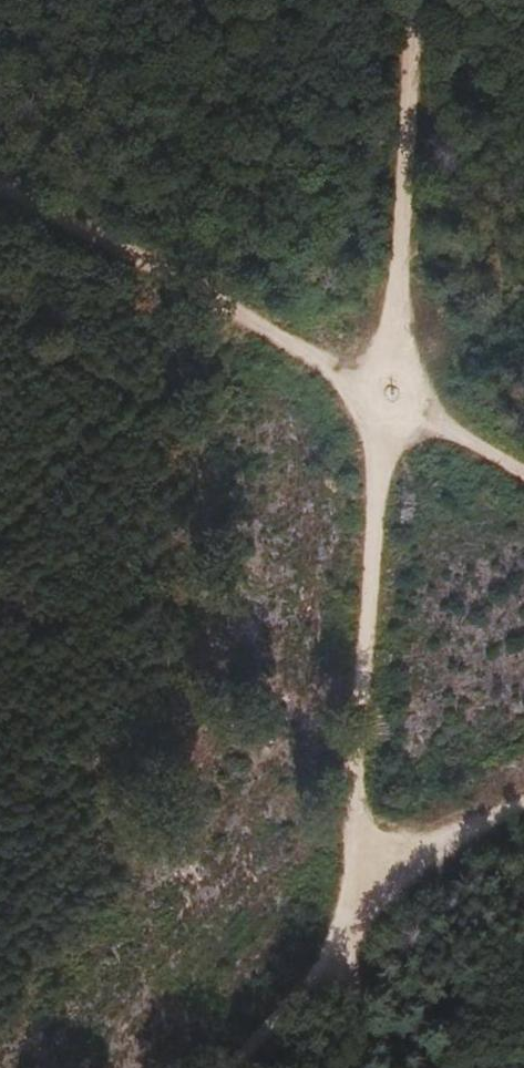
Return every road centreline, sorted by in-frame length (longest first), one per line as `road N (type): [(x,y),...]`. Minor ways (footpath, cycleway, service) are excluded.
road 1 (track): [(366,961),(392,394)]
road 2 (track): [(392,394),(0,177)]
road 3 (track): [(392,394),(429,0)]
road 4 (track): [(366,961),(470,870),(523,836)]
road 5 (track): [(523,478),(392,394)]
road 6 (track): [(266,1067),(366,961)]

